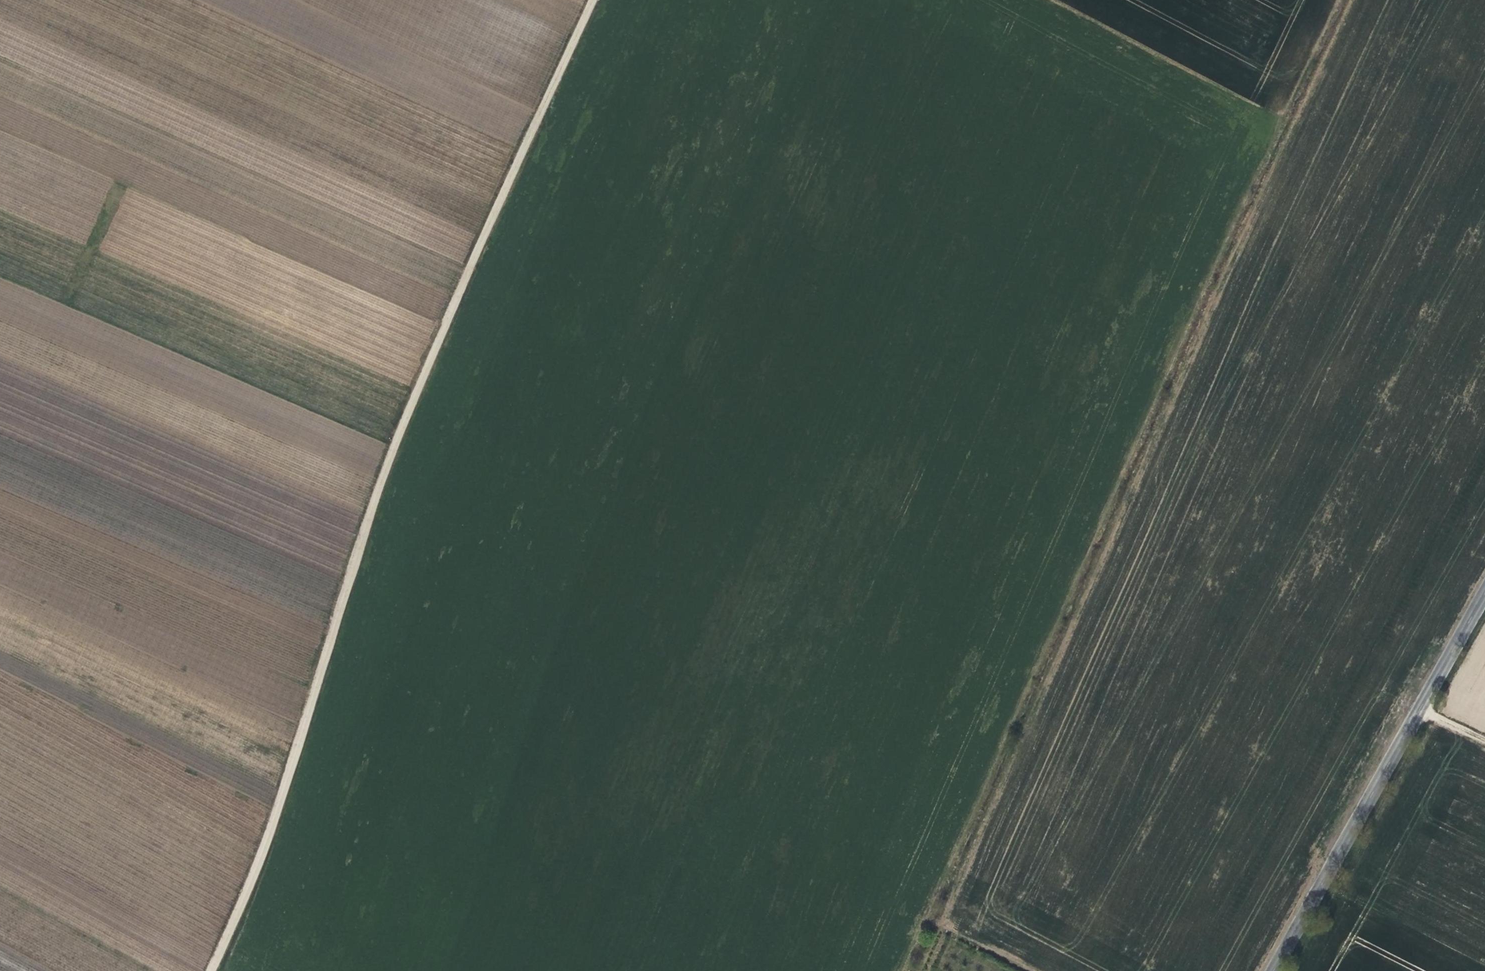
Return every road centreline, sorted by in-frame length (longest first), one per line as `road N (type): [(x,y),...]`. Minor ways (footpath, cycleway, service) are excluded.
road 1 (track): [(593,0),(386,464),(264,846),(209,970)]
road 2 (secondary): [(1274,970),(1484,593)]

